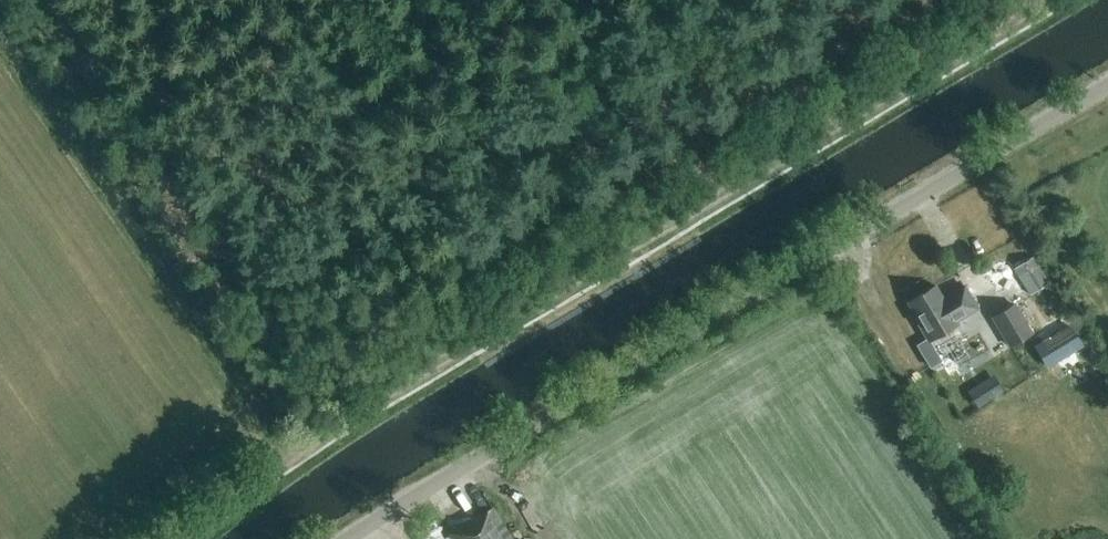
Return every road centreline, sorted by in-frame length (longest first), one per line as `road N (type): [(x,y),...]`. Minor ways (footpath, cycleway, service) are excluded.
road 1 (track): [(180,538),(306,446),(1049,0)]
road 2 (unclassified): [(345,538),(1107,82)]

